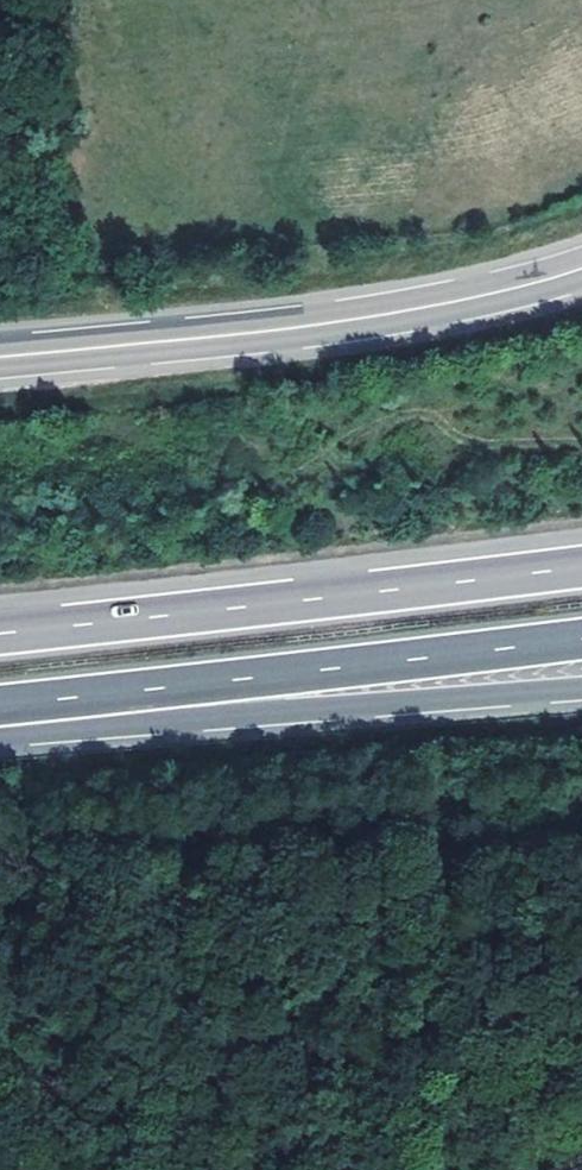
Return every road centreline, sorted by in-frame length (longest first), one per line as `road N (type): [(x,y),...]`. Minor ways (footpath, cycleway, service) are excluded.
road 1 (secondary): [(581,269),(439,306),(320,325),(0,357)]
road 2 (motorway): [(0,703),(581,635)]
road 3 (motorway): [(581,563),(0,629)]
road 4 (motorway): [(0,712),(136,719),(581,686)]

